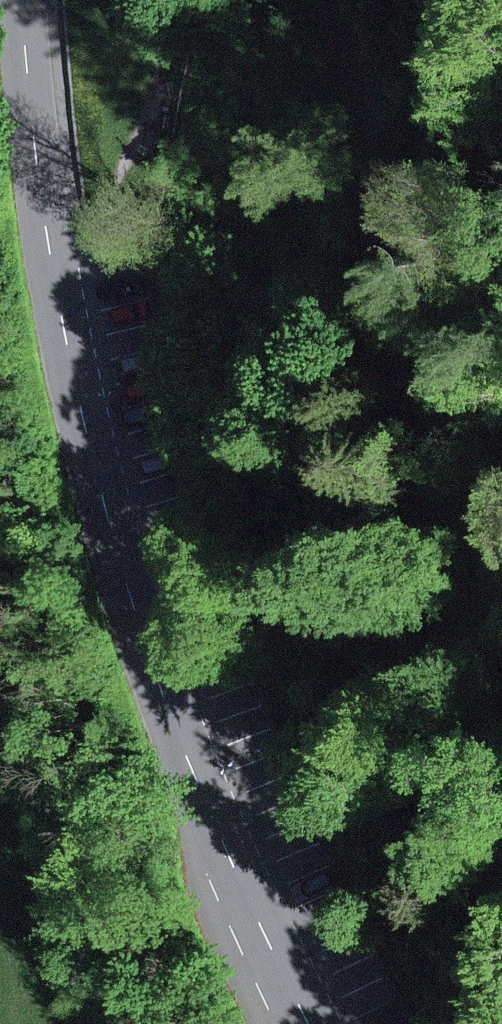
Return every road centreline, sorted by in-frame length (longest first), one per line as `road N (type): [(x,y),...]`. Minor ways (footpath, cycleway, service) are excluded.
road 1 (secondary): [(23,0),(40,197),(84,429),(123,576),(215,827),(308,1023)]
road 2 (track): [(328,0),(430,408),(448,518),(440,574),(501,939)]

